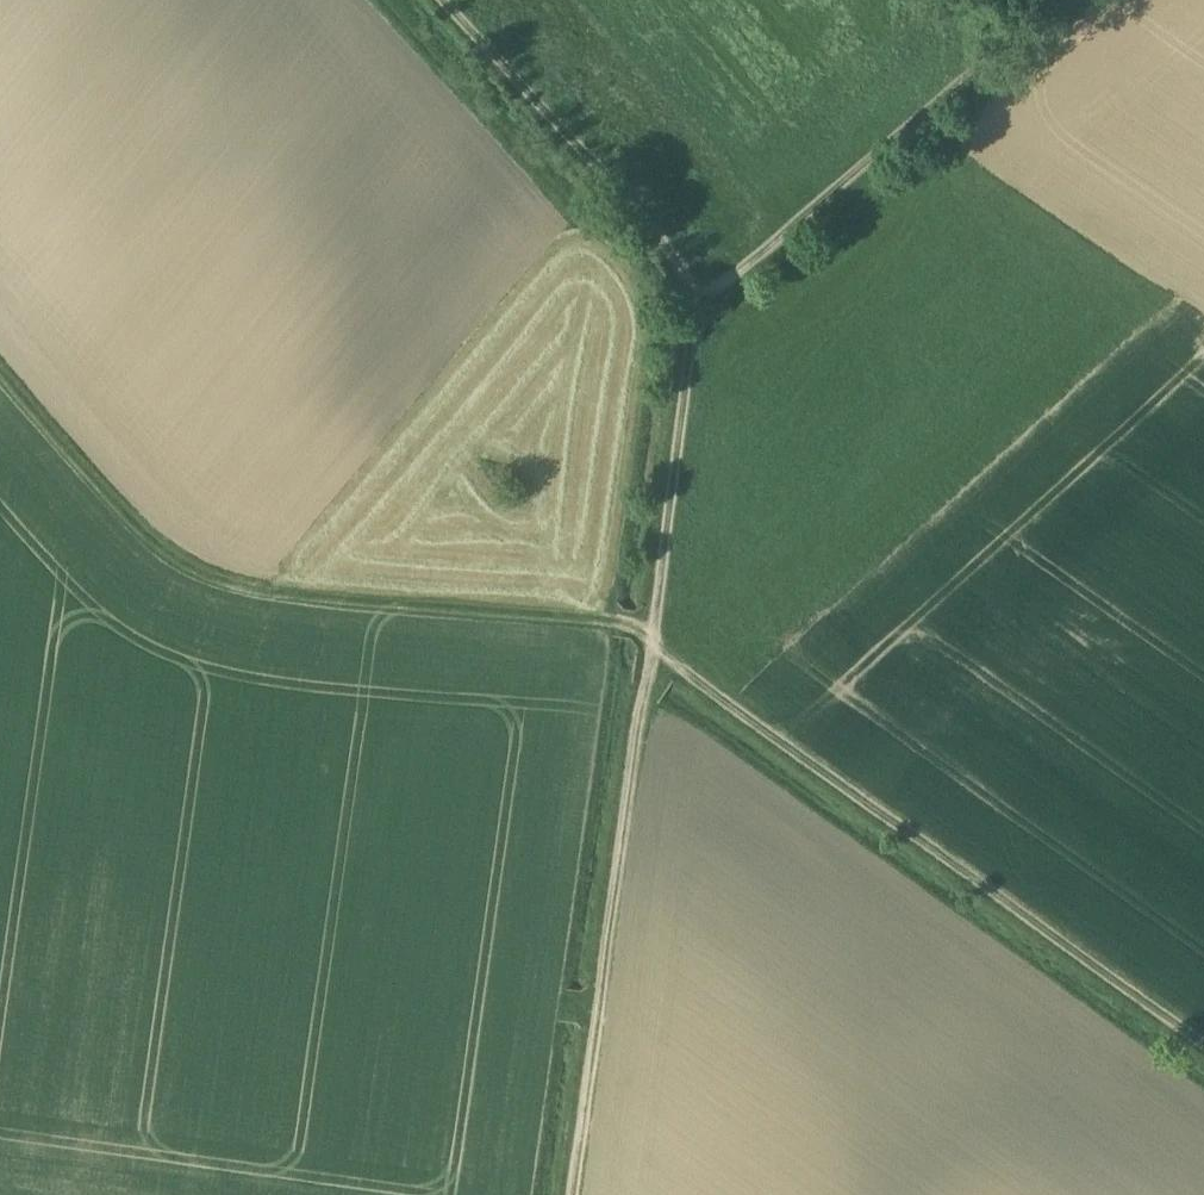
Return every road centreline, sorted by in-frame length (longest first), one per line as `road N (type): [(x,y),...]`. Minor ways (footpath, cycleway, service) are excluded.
road 1 (track): [(707,296),(575,1194)]
road 2 (track): [(439,0),(717,303),(1070,0)]
road 3 (track): [(654,639),(286,599),(194,581),(0,365)]
road 4 (track): [(1203,1046),(652,653)]

